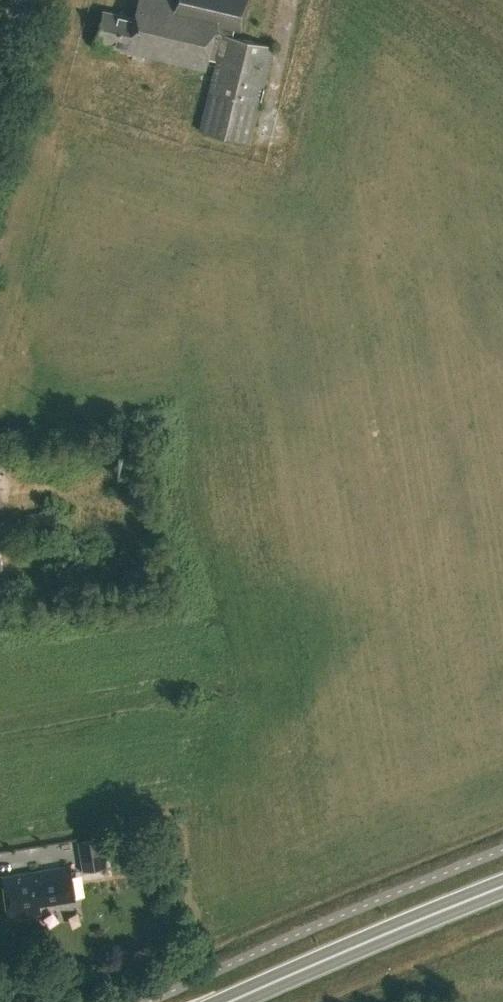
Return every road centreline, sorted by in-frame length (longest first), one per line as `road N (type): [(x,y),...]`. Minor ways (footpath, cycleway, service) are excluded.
road 1 (primary): [(229,1001),(502,886)]

